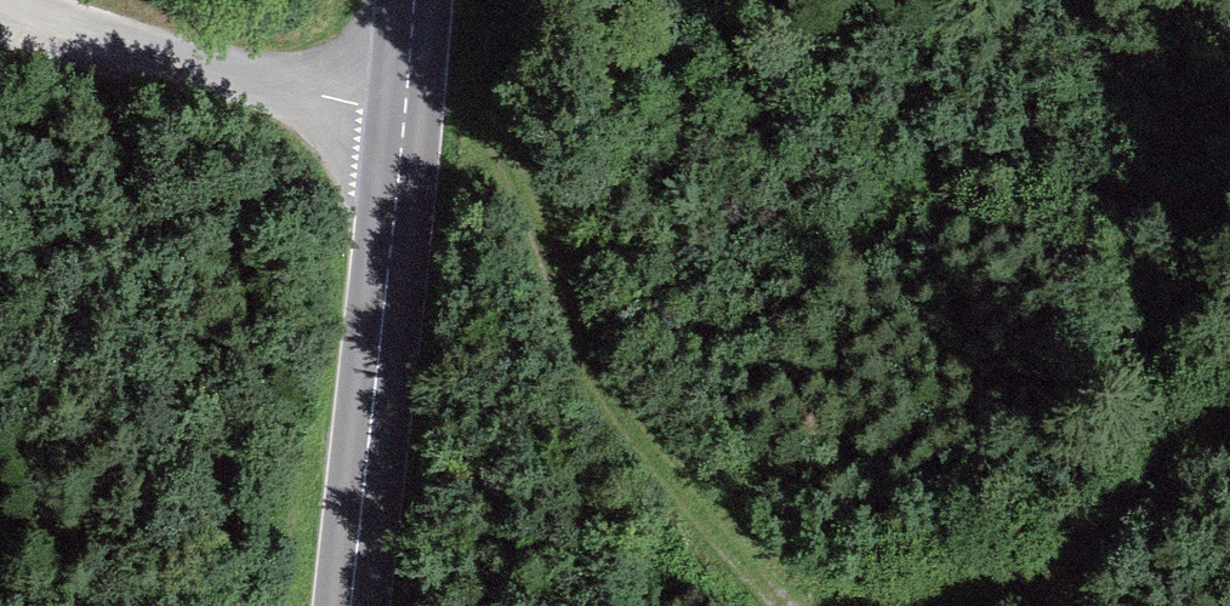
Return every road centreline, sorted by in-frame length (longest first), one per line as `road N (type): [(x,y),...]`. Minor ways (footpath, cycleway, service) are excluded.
road 1 (track): [(404,109),(443,110),(498,134),(600,376),(646,449),(790,605)]
road 2 (secondary): [(404,109),(353,605)]
road 3 (unclassified): [(404,109),(264,82),(5,0)]
road 4 (track): [(994,605),(1106,567),(1229,421)]

